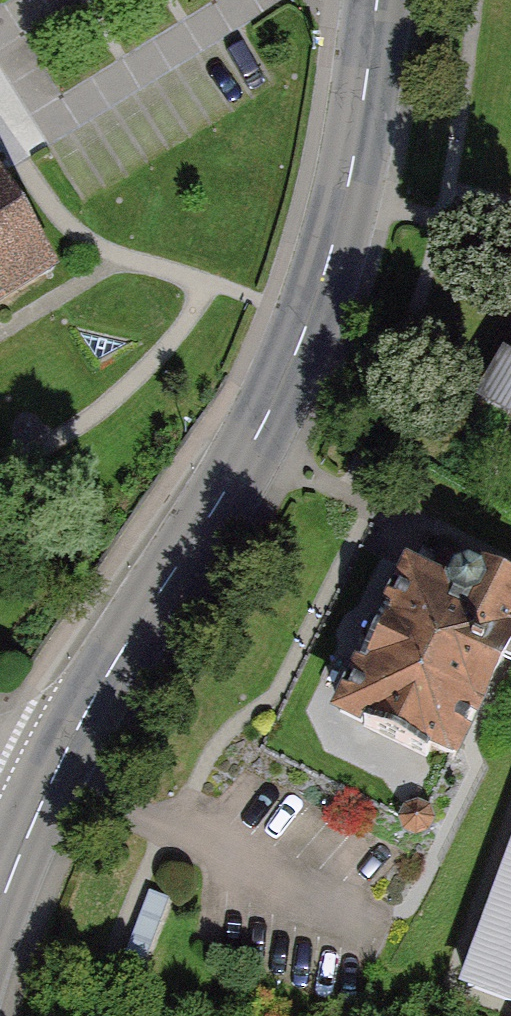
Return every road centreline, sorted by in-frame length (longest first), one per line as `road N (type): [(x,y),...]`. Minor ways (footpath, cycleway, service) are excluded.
road 1 (secondary): [(377,0),(357,144),(315,306),(253,445),(109,672),(50,783)]
road 2 (residential): [(248,0),(55,119),(3,26),(45,0)]
road 3 (secondary): [(50,783),(0,908)]

